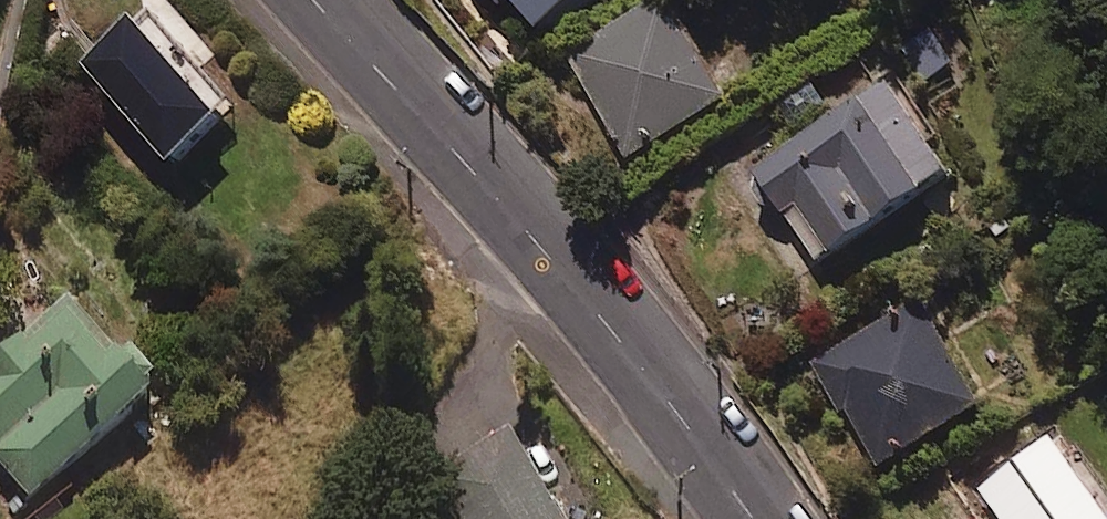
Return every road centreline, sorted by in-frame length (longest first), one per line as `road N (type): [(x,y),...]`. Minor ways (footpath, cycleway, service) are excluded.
road 1 (tertiary): [(740,518),(594,308),(310,0)]

